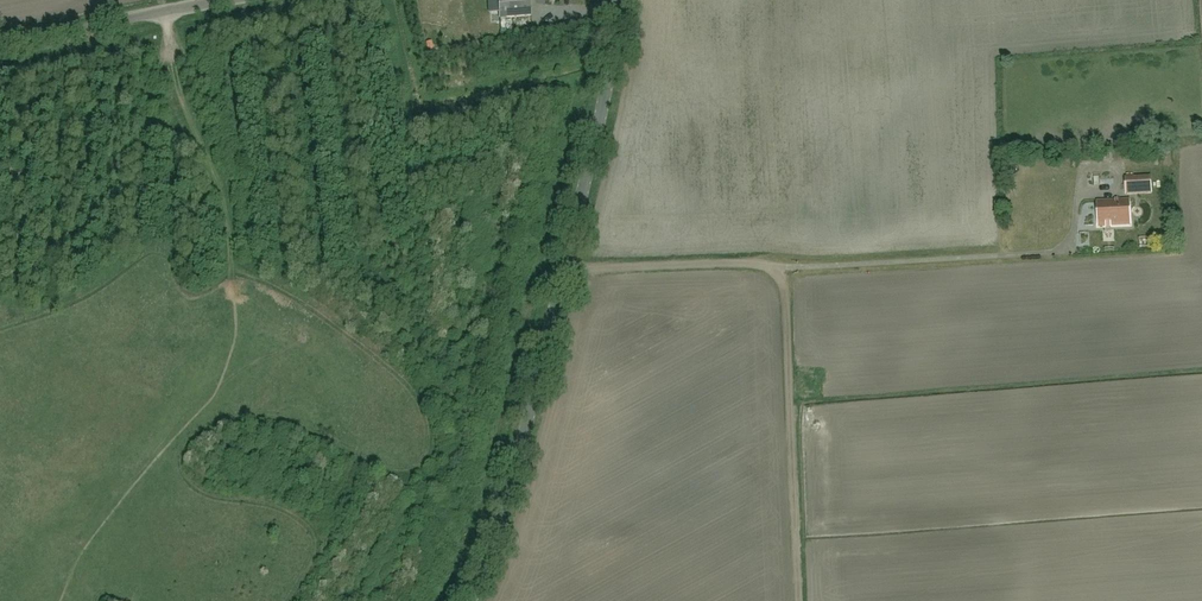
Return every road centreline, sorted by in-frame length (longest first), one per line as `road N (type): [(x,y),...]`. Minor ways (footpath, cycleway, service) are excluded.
road 1 (tertiary): [(470,600),(503,513),(565,269),(618,0)]
road 2 (track): [(799,600),(793,418),(776,269)]
road 3 (unclassified): [(0,41),(218,0)]
road 4 (track): [(776,269),(565,269)]

